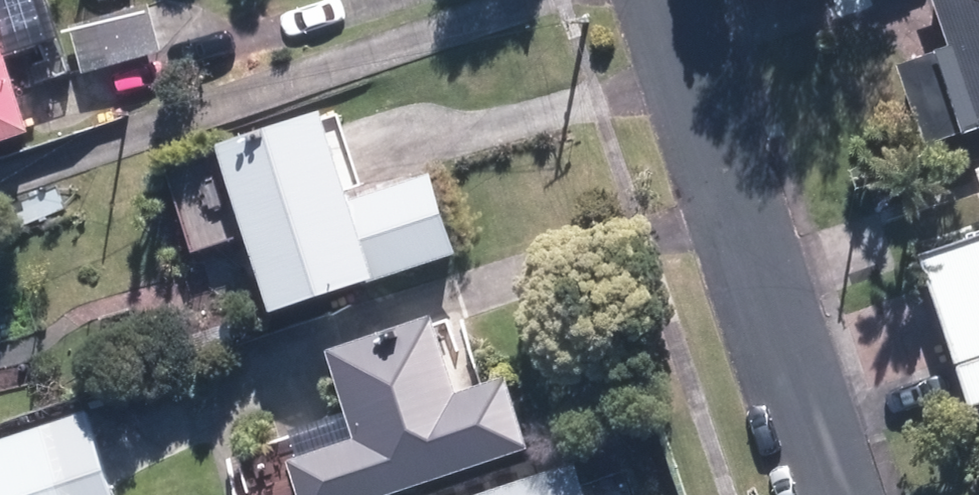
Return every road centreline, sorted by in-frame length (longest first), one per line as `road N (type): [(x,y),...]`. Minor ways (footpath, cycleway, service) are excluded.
road 1 (residential): [(828,494),(664,0)]

